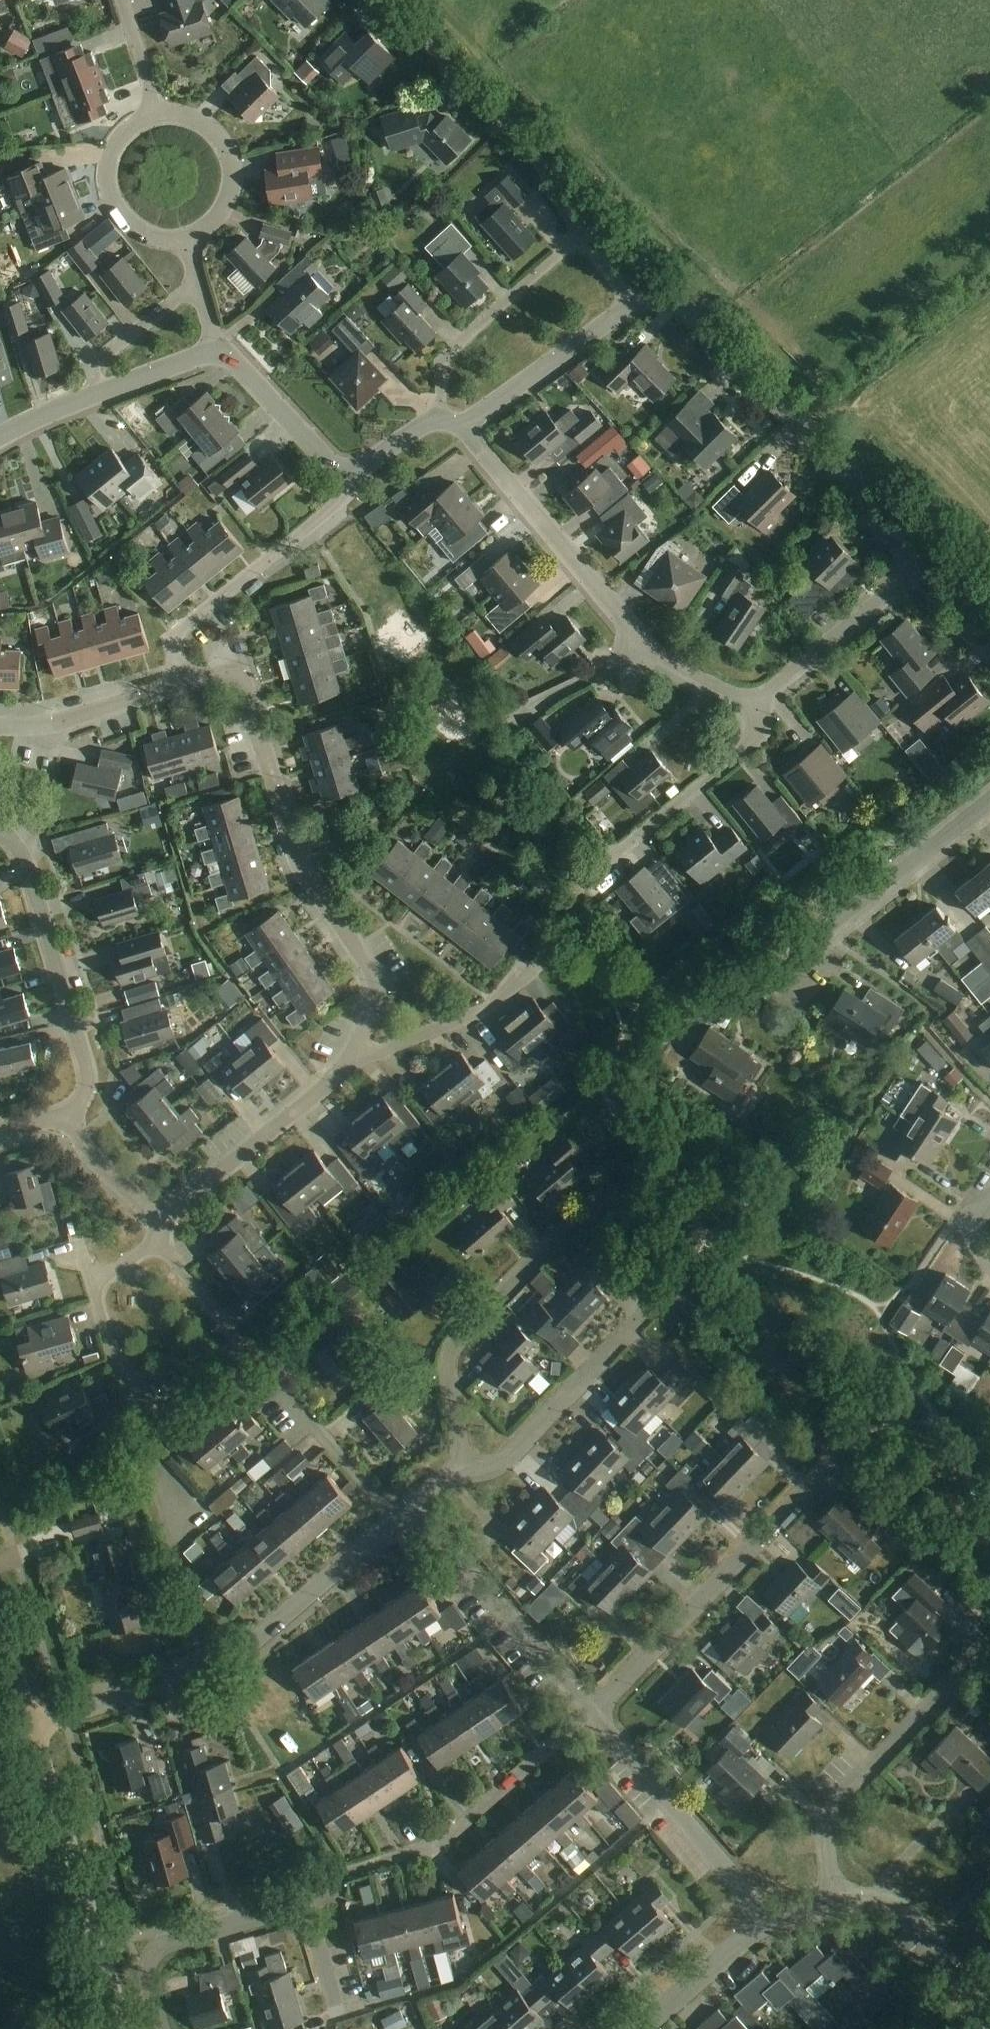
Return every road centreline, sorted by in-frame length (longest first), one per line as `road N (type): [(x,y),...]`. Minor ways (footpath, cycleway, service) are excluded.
road 1 (residential): [(163,1221),(354,1066),(379,991),(299,871),(249,689),(233,674),(181,689)]
road 2 (residential): [(922,568),(891,544),(853,474),(691,310),(654,297),(631,303)]
road 3 (residential): [(592,1710),(846,1443)]
road 4 (residential): [(305,1905),(333,1894),(348,1872),(430,1847),(592,1710)]
road 5 (residential): [(515,808),(591,875),(745,750),(760,733),(760,704)]
road 6 (residential): [(458,1468),(447,1368),(455,1339),(585,1207),(614,1193)]
road 7 (residential): [(835,1903),(825,1846),(831,1813),(989,1643)]
road 8 (unclassified): [(124,2028),(34,1727)]
road 9 (residential): [(580,237),(521,138),(384,0)]
road 10 (residential): [(70,1117),(86,1094),(84,1062),(28,865),(0,833)]
road 11 (residential): [(181,689),(174,637),(343,502),(358,472)]
road 12 (residential): [(458,1468),(500,1465),(676,1286)]
road 13 (residential): [(647,648),(470,428)]
road 14 (residential): [(592,1710),(412,1504)]
road 15 (residential): [(771,1916),(592,1710)]
road 16 (residential): [(802,958),(989,797)]
road 17 (residential): [(444,418),(441,365),(580,237)]
road 18 (residential): [(163,2028),(151,1952),(305,1905)]
road 19 (residential): [(211,1664),(248,1645),(396,1519)]
road 20 (residential): [(161,111),(128,126),(108,156),(106,191),(123,224),(155,242),(192,241)]
road 21 (residential): [(760,704),(922,568)]
road 22 (residential): [(211,1664),(149,1463)]
road 23 (residential): [(470,428),(631,303)]
road 24 (residential): [(989,2006),(930,1935),(886,1898),(835,1903)]
road 25 (residential): [(141,1396),(111,1354),(96,1296),(102,1278),(160,1241)]
road 26 (residential): [(396,1519),(266,1371)]
road 27 (residential): [(192,241),(224,218),(238,181),(229,143),(200,117),(161,111)]
road 28 (residential): [(214,345),(327,459),(358,472)]
road 29 (residential): [(34,1727),(211,1664)]
road 30 (residential): [(0,728),(46,728),(181,689)]
road 31 (residential): [(641,2028),(771,1916)]
road 32 (residential): [(106,395),(97,361),(181,296),(200,291)]
road 33 (residential): [(516,710),(647,648)]
road 34 (residential): [(163,1221),(94,1155),(70,1117)]
road 35 (residential): [(760,704),(647,648)]
road 36 (residential): [(238,1338),(160,1241)]

